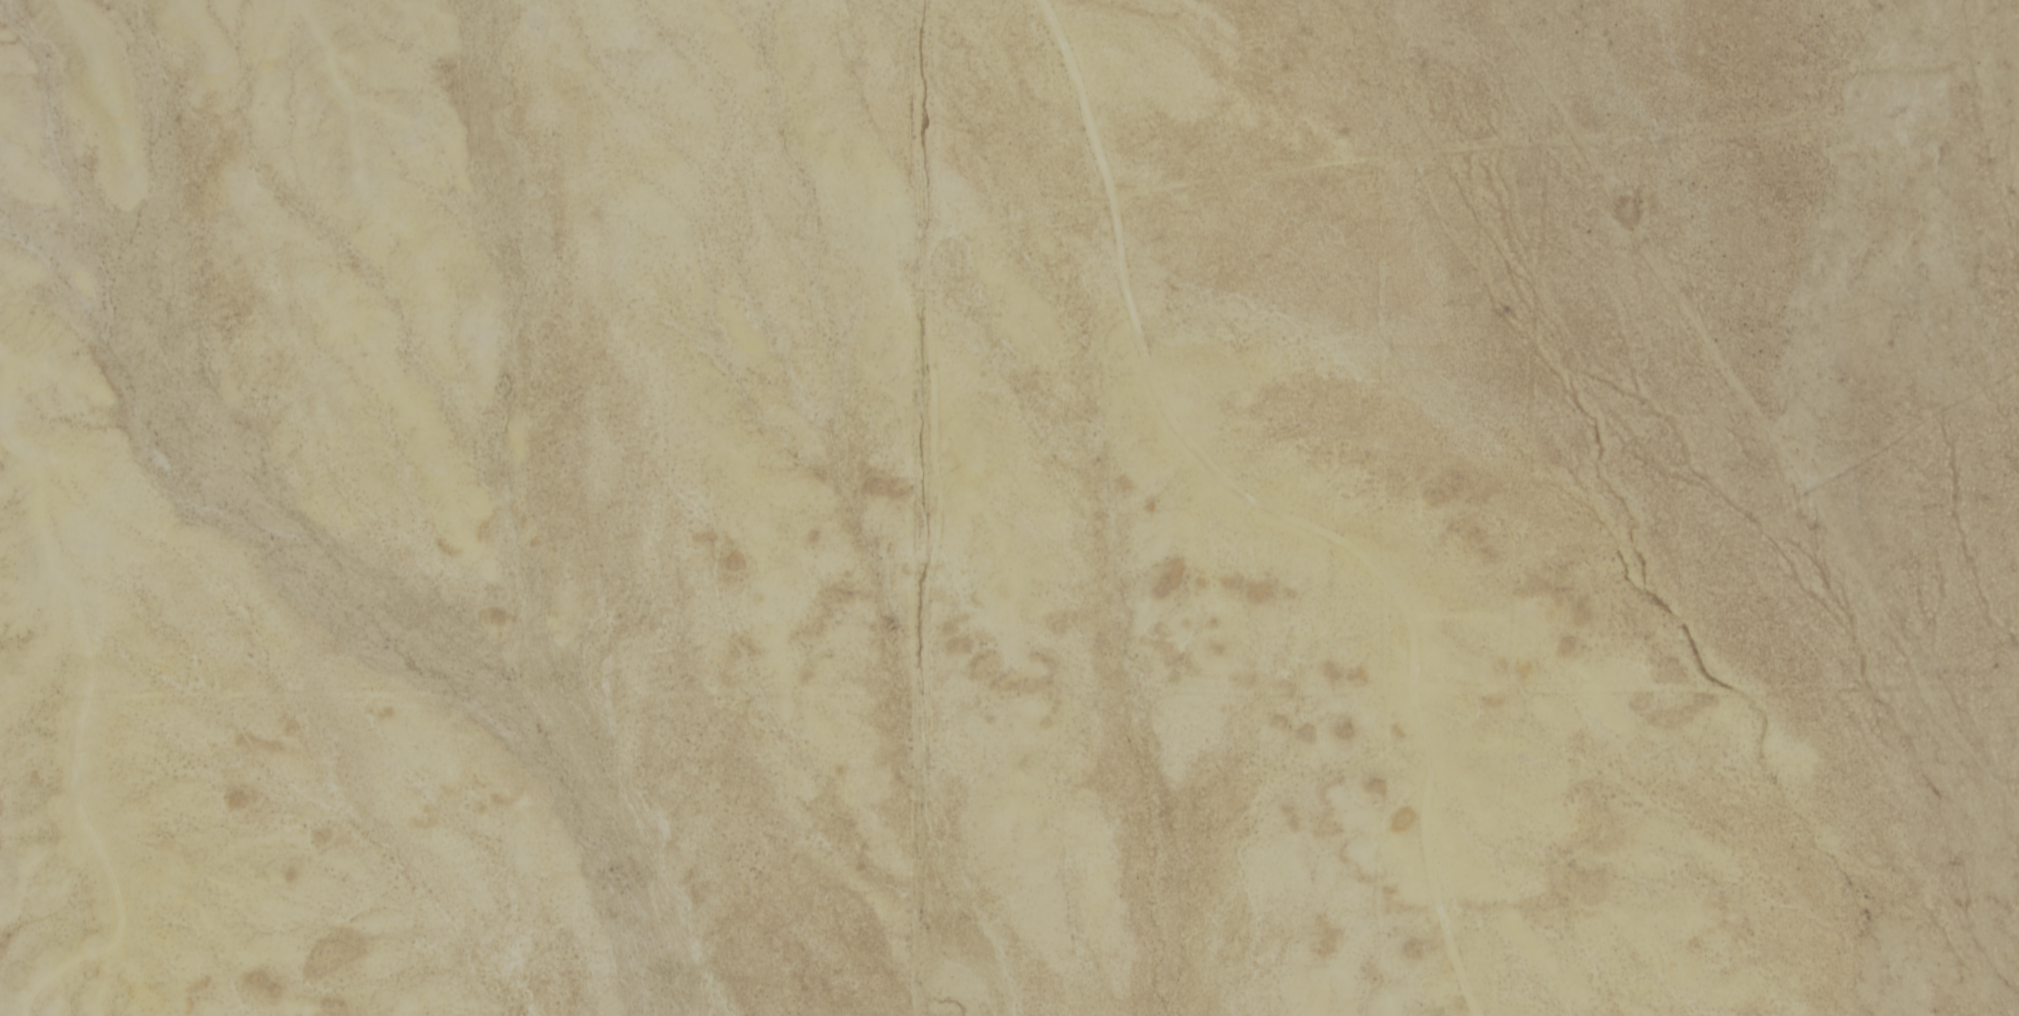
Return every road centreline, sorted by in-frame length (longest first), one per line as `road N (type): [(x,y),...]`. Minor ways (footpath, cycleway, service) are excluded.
road 1 (track): [(1479,1015),(1415,607),(1163,394),(1066,89),(981,0)]
road 2 (residential): [(1449,0),(2018,901)]
road 3 (residential): [(923,1015),(934,0)]

